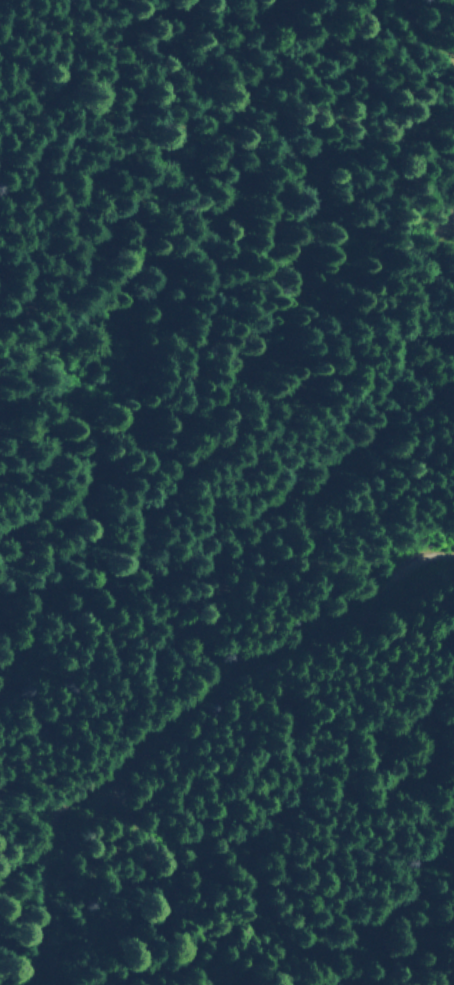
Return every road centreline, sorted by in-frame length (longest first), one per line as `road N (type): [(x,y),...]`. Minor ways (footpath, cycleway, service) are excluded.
road 1 (track): [(0,910),(64,810),(303,657),(453,575)]

